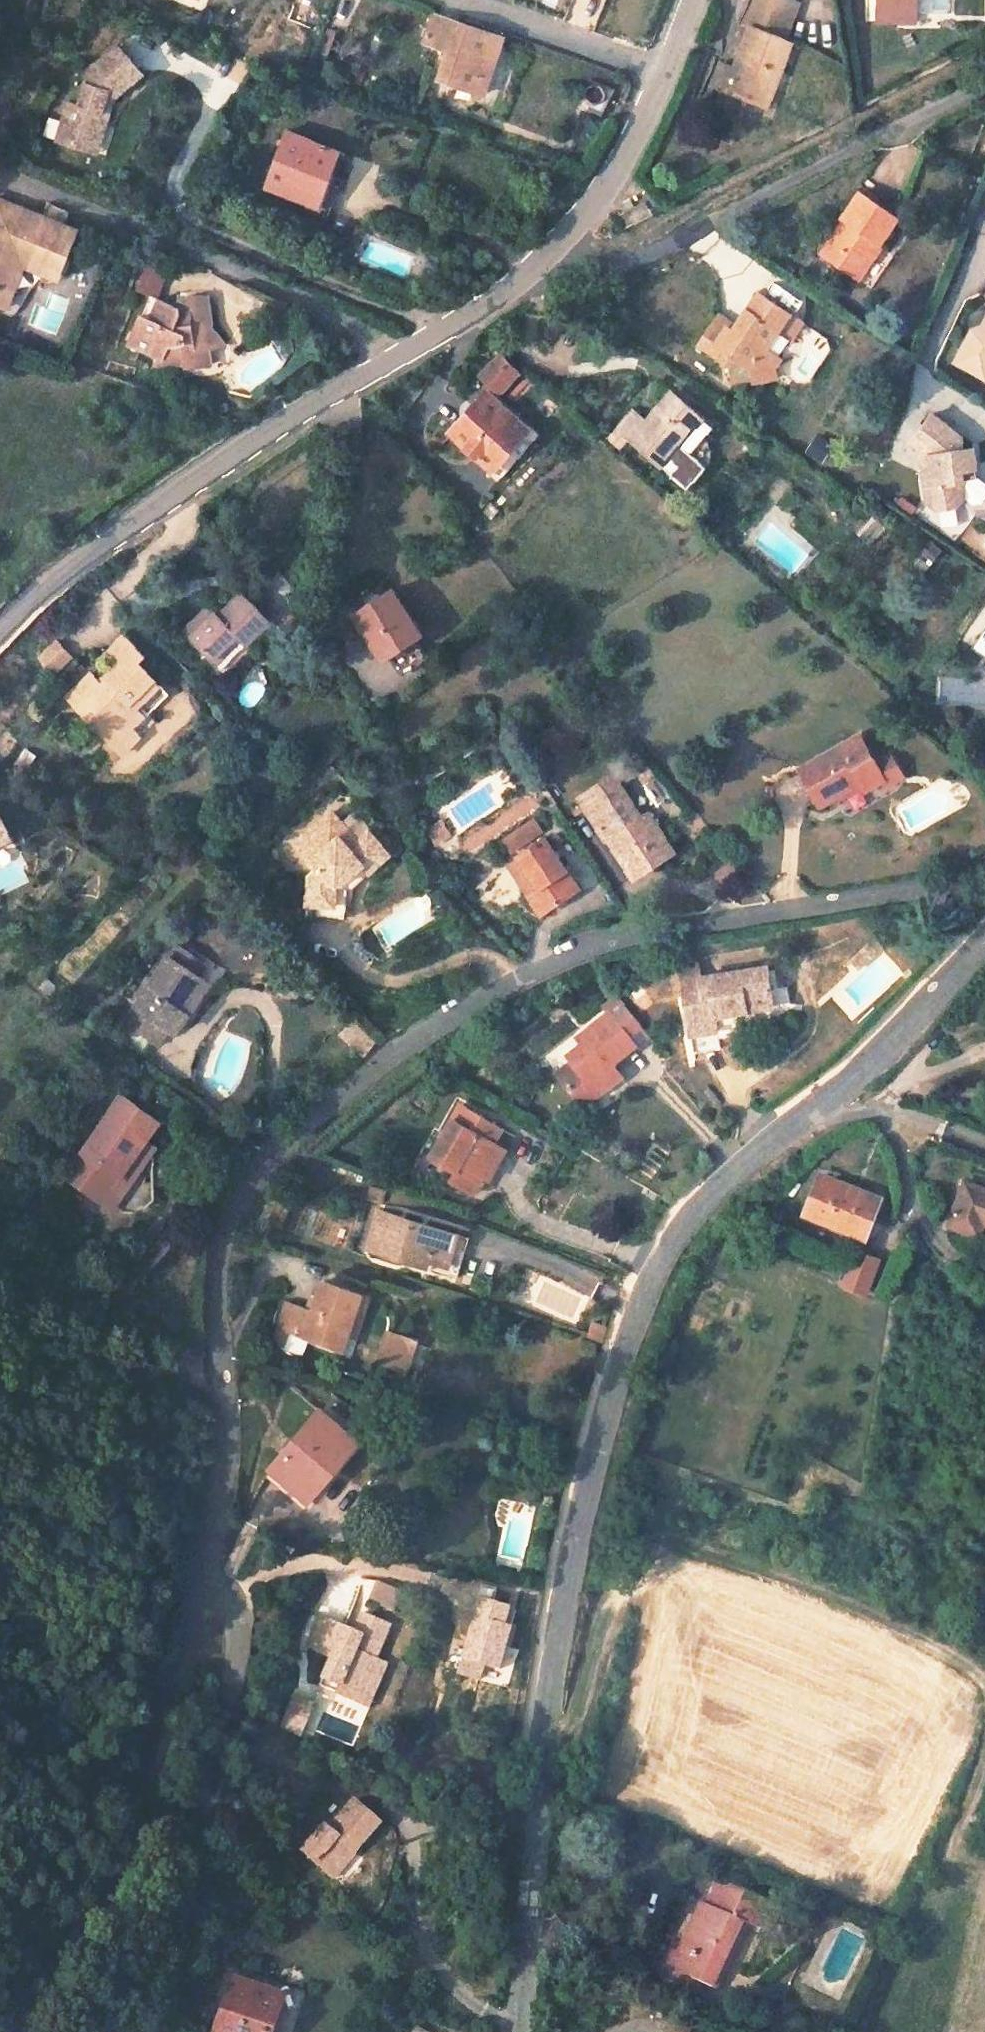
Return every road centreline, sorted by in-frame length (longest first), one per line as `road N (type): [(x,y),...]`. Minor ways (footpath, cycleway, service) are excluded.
road 1 (tertiary): [(519,2031),(564,1585),(640,1307),(689,1217),(739,1168),(825,1105),(984,941)]
road 2 (residential): [(984,861),(920,887),(591,945),(405,1044),(279,1149),(231,1212),(218,1275),(224,1479),(203,1585)]
road 3 (tertiary): [(694,0),(617,171),(519,283),(126,527),(0,632)]
road 4 (track): [(203,1585),(119,1848),(91,1905),(5,2031)]
road 5 (residential): [(158,2031),(161,1988),(237,1668),(232,1604),(203,1585)]
road 6 (track): [(984,58),(678,210),(613,248),(602,268)]
road 7 (track): [(542,1741),(570,1731),(624,1561)]

